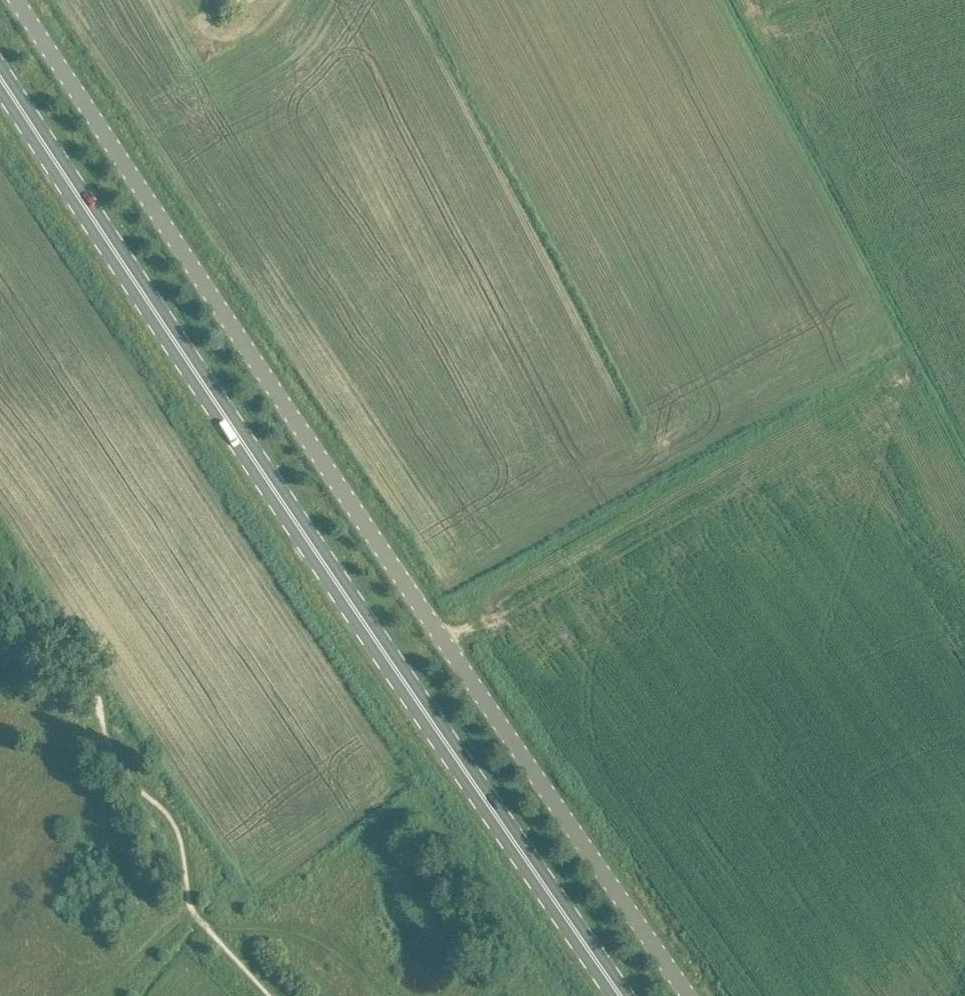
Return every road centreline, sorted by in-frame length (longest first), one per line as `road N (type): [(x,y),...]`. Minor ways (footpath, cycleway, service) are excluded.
road 1 (unclassified): [(20,0),(700,995)]
road 2 (secondary): [(628,995),(0,71)]

